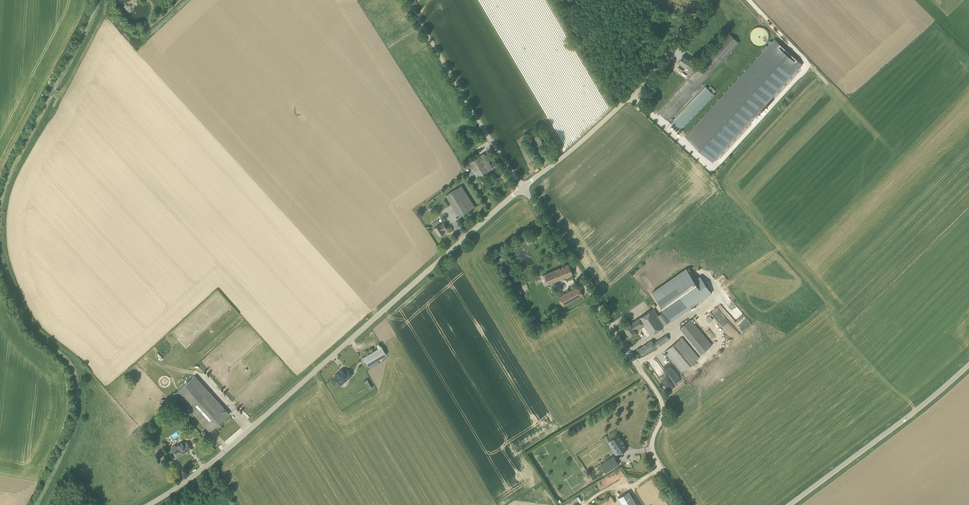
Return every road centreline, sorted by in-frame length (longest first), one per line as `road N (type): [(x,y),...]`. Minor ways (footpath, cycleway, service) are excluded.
road 1 (unclassified): [(148,504),(217,458),(523,188)]
road 2 (unclassified): [(685,504),(652,447),(663,412),(658,395),(523,188)]
road 3 (track): [(36,504),(77,413),(75,371),(27,322),(0,235)]
road 4 (unclassified): [(523,188),(631,96),(701,0)]
road 5 (unclassified): [(789,504),(968,364)]
road 6 (unclassified): [(523,188),(406,0)]
road 7 (track): [(0,226),(6,185),(51,94)]

